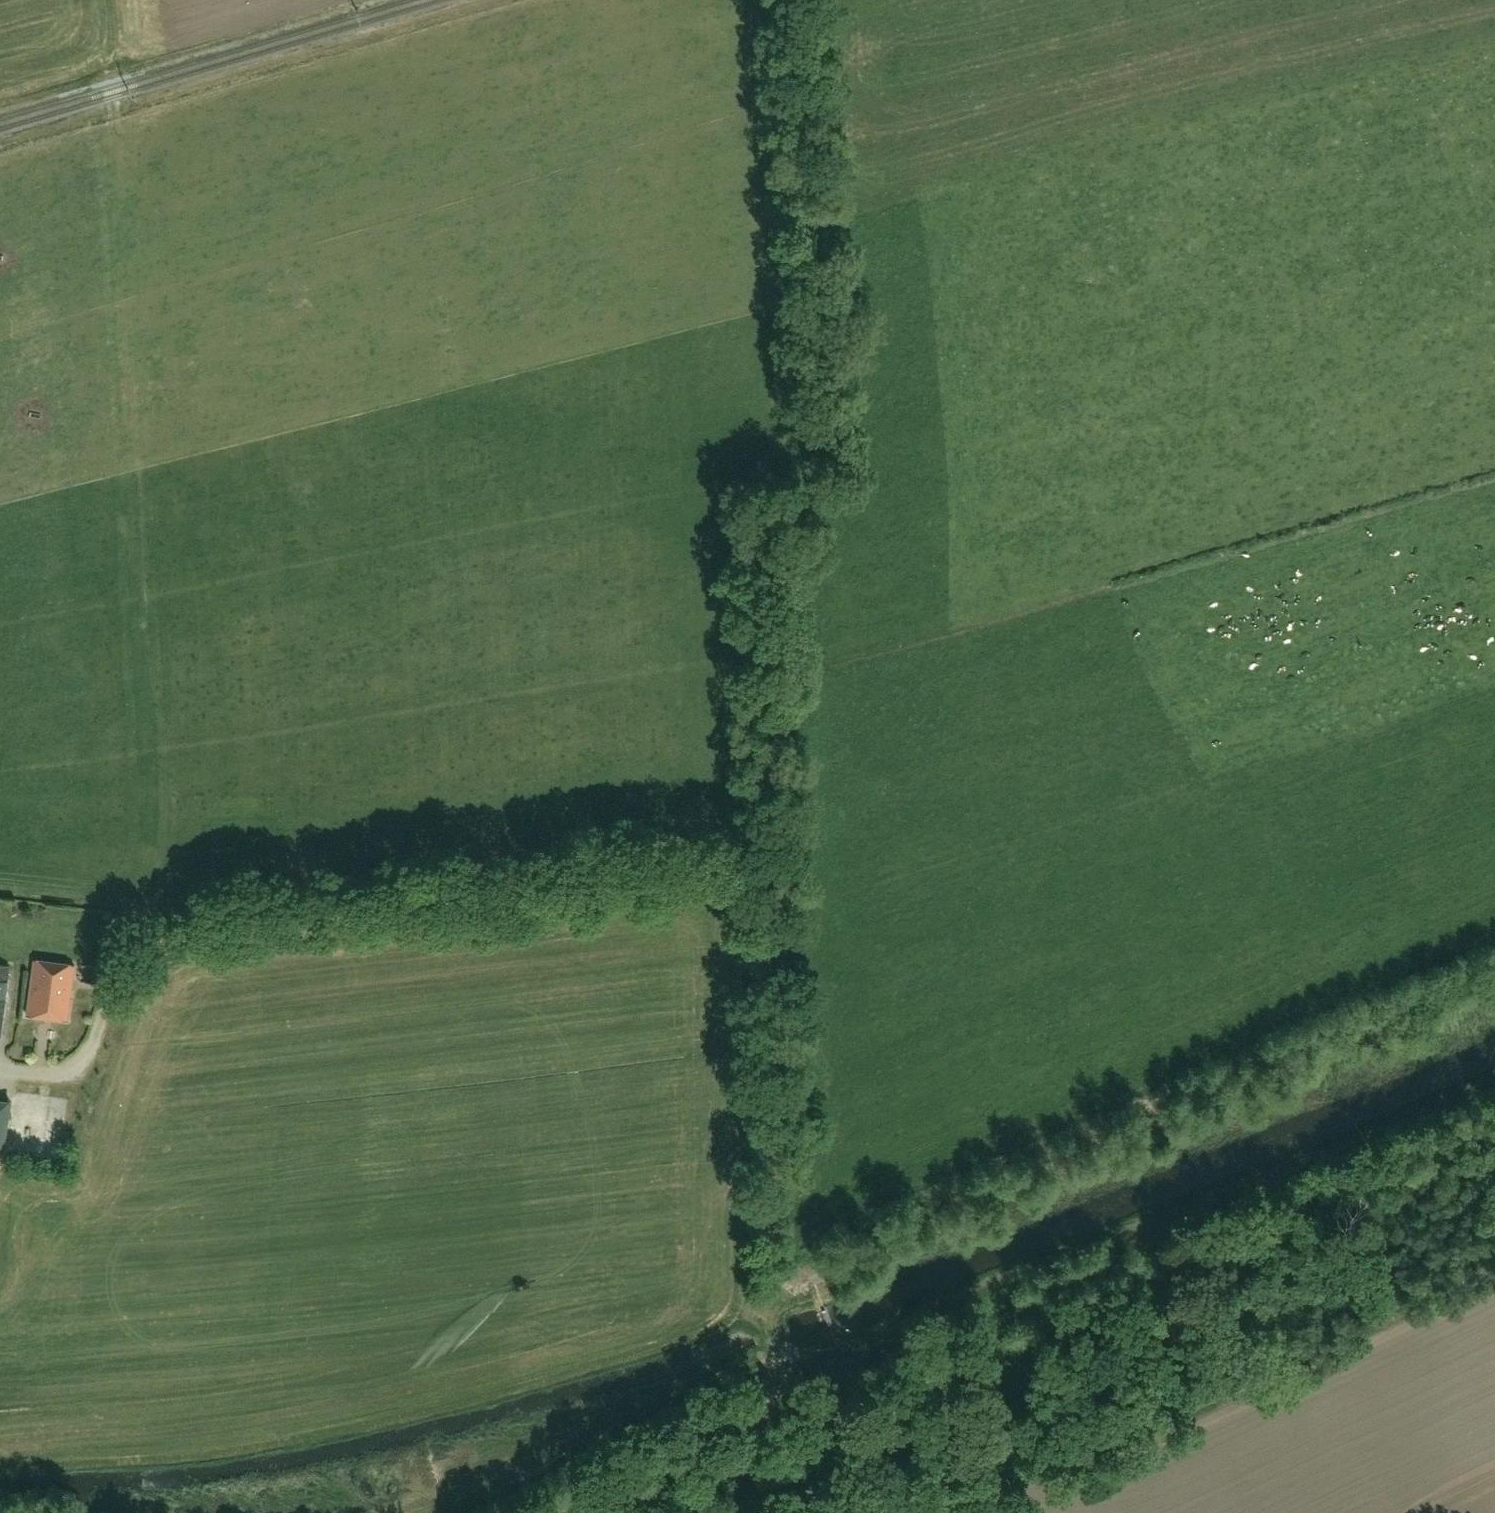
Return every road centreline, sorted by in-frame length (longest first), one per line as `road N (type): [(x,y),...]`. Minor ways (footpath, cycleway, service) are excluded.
road 1 (track): [(802,18),(839,423),(771,571),(766,1075),(773,1405)]
road 2 (track): [(105,0),(151,811),(92,1045),(72,1072),(0,1068)]
road 3 (track): [(1494,1072),(940,1306),(879,1377),(773,1405),(547,1512)]

